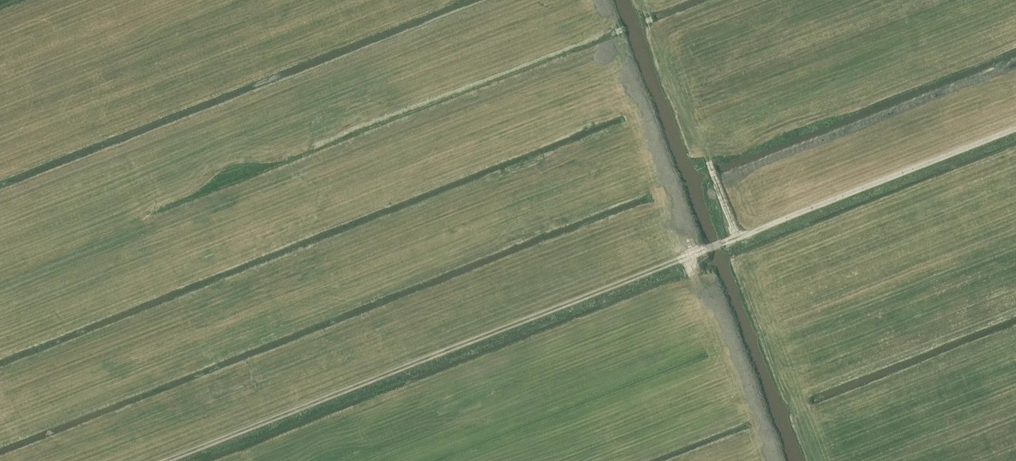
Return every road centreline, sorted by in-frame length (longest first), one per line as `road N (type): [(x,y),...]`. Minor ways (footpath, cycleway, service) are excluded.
road 1 (track): [(167,460),(740,239),(710,163)]
road 2 (track): [(740,239),(1015,130)]

